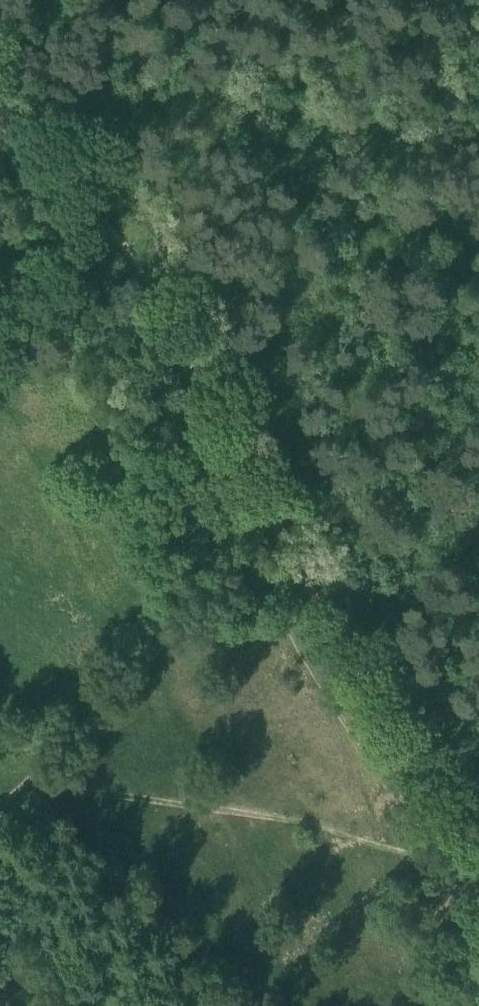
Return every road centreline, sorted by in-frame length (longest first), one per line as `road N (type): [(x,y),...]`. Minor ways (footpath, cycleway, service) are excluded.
road 1 (track): [(0,113),(104,211),(266,516)]
road 2 (track): [(266,516),(478,878)]

